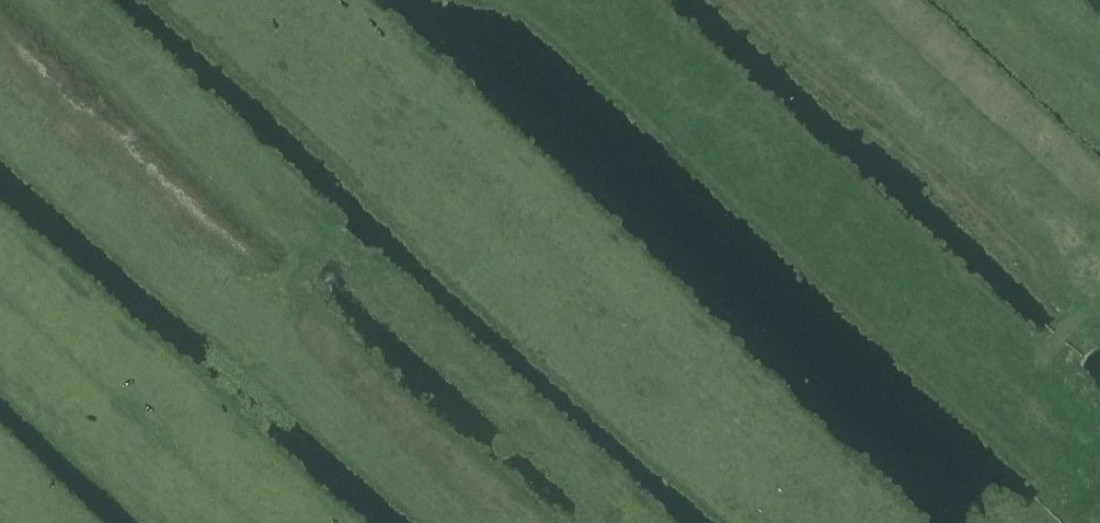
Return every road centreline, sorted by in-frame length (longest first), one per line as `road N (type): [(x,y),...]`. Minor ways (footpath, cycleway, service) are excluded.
road 1 (track): [(1064,522),(1087,460),(1055,346),(1099,313)]

